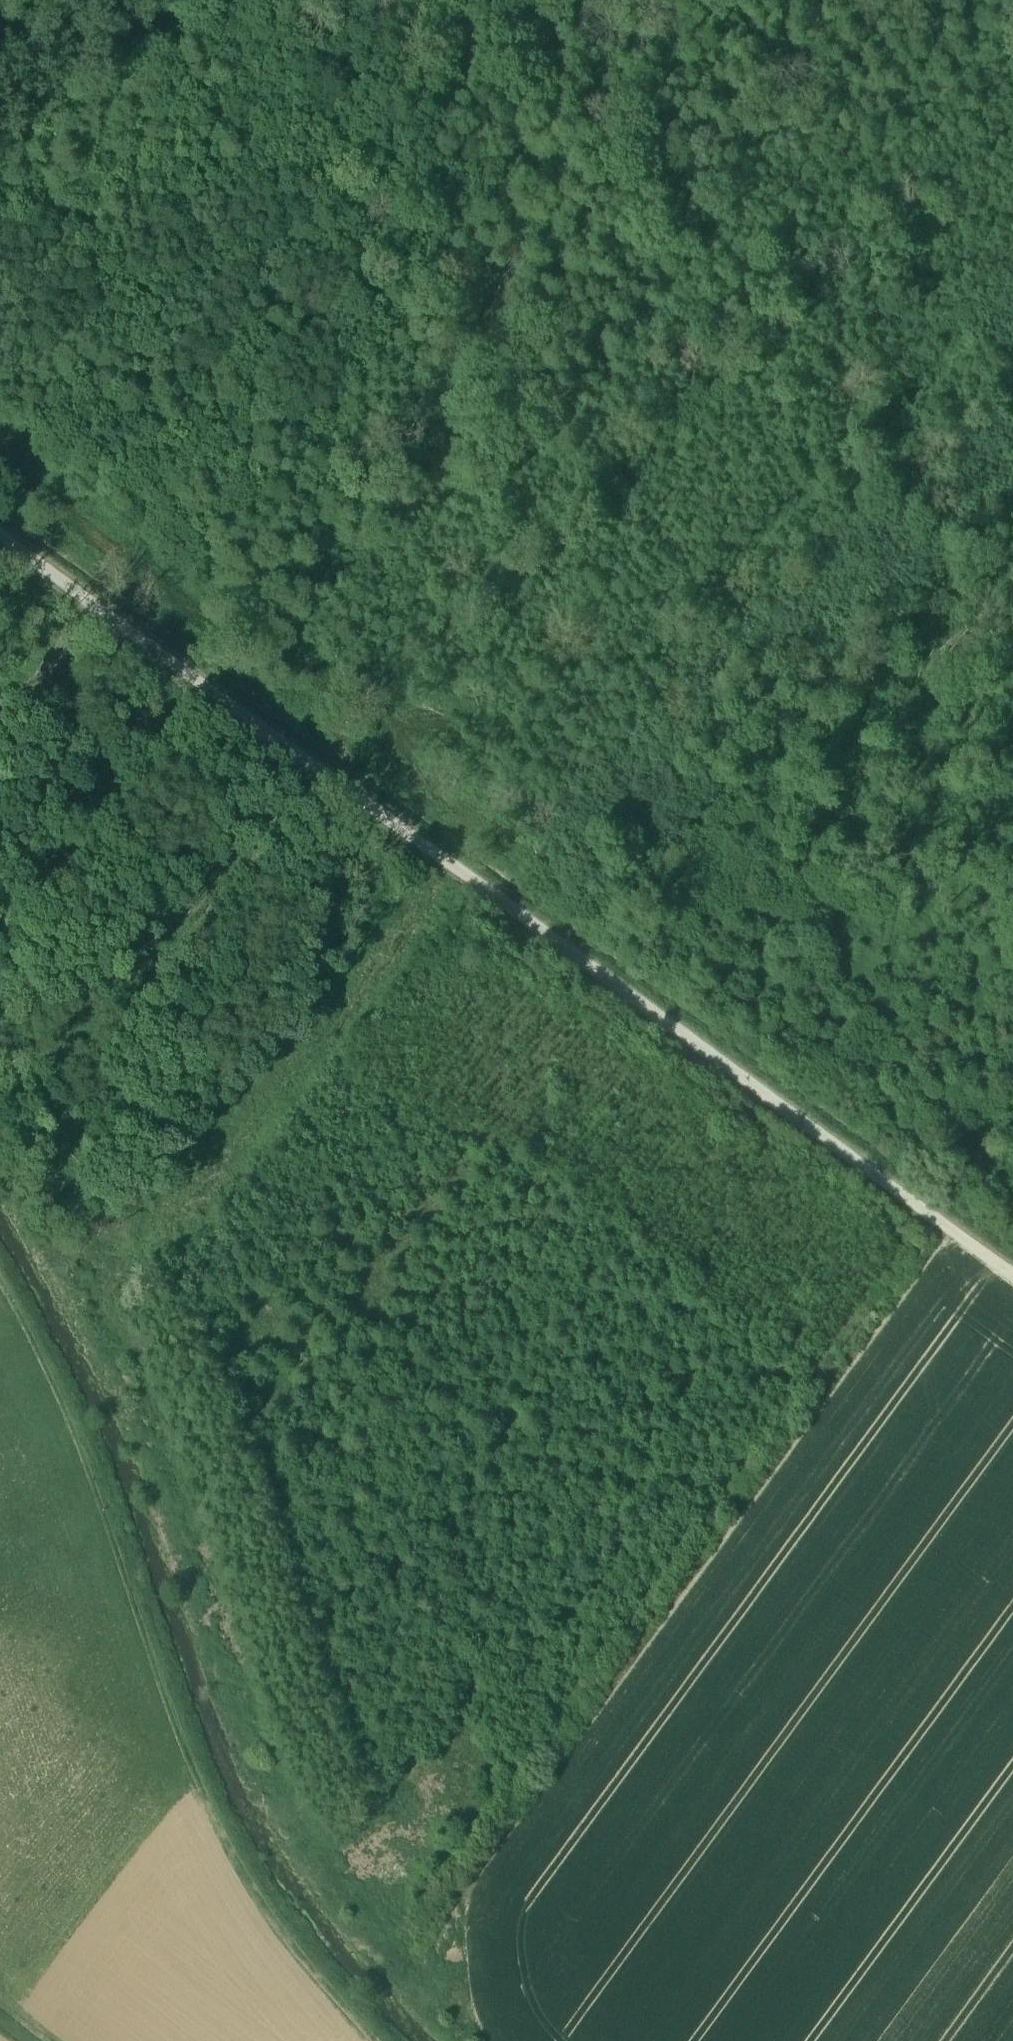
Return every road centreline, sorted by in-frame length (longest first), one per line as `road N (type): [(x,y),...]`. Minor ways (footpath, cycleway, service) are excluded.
road 1 (track): [(0,537),(1012,1276)]
road 2 (track): [(381,2040),(275,1929),(209,1802),(114,1499),(59,1377),(0,1278)]
road 3 (track): [(111,0),(0,73)]

